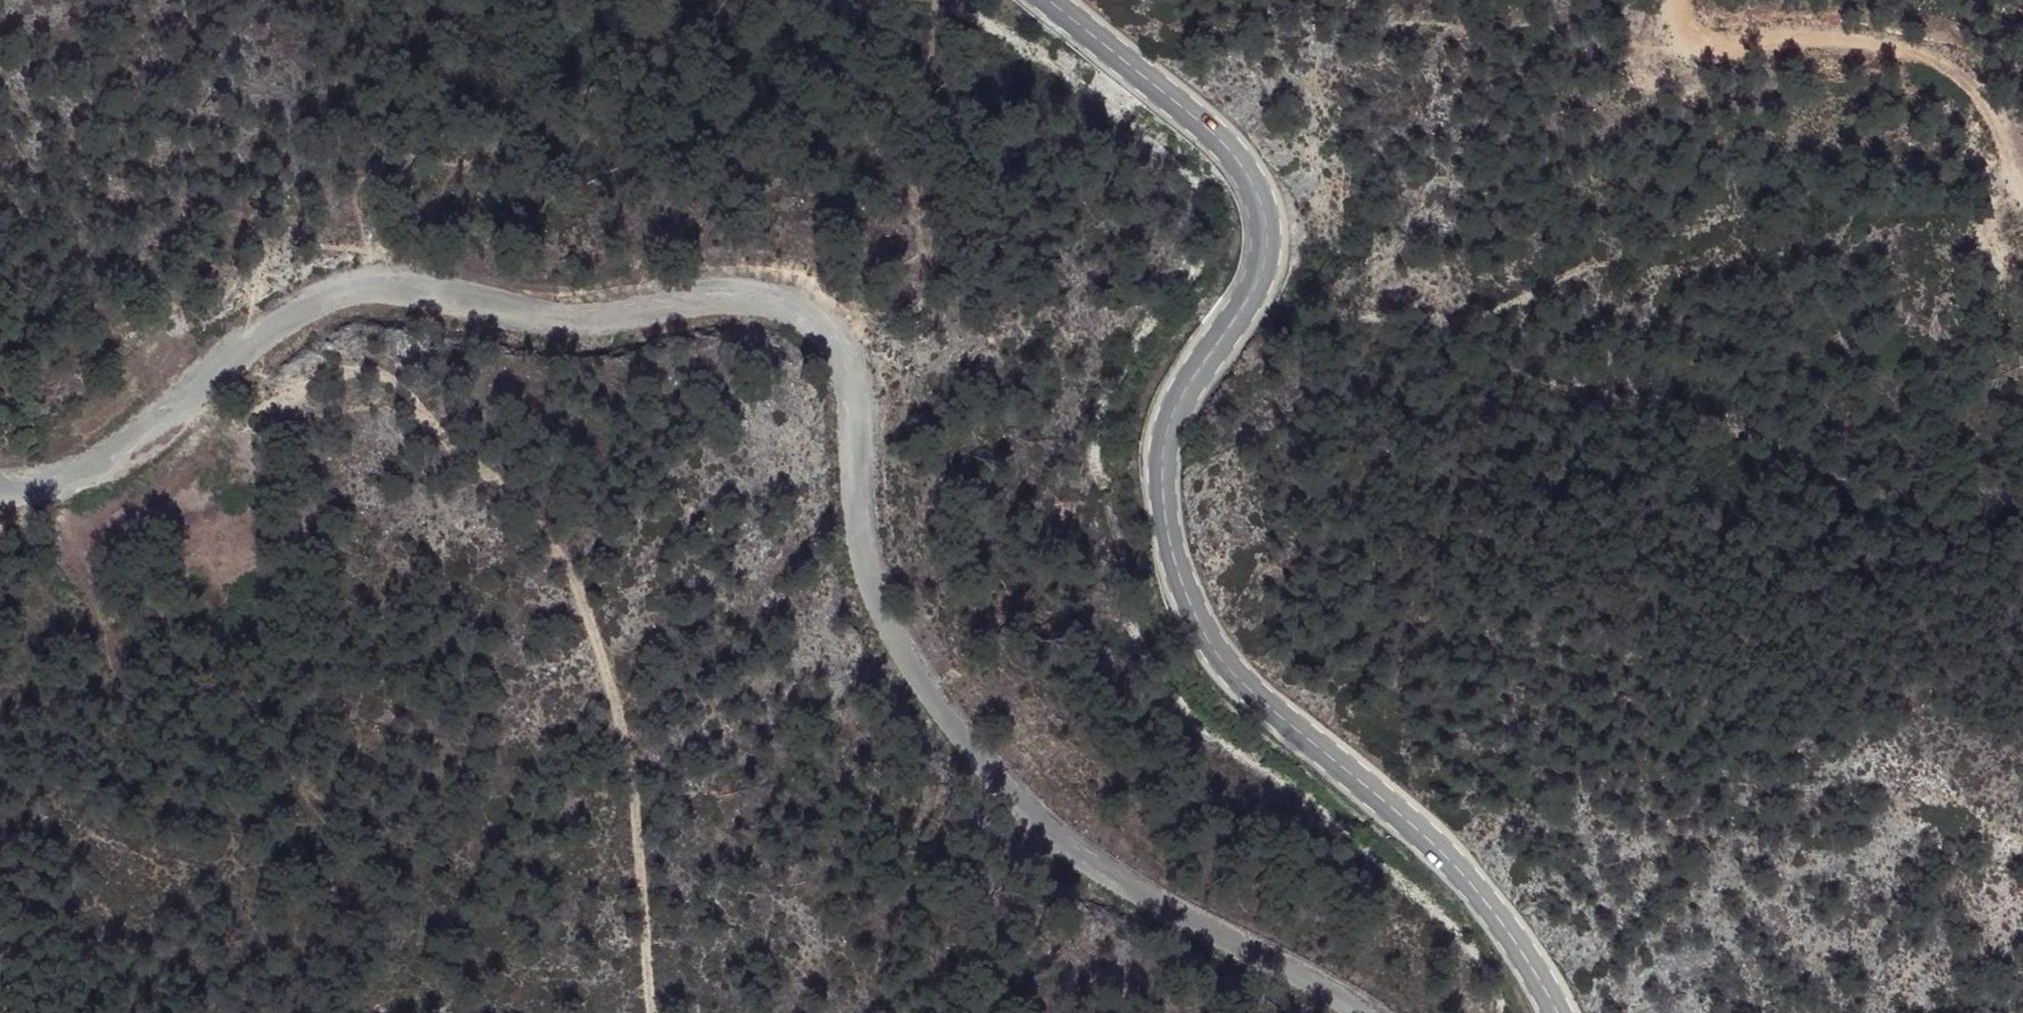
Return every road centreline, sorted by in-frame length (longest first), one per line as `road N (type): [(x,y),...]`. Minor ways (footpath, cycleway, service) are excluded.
road 1 (secondary): [(1548,1012),(1455,865),(1241,683),(1203,633),(1171,570),(1156,510),(1164,425),(1187,368),(1254,268),(1258,214),(1201,126),(1054,0)]
road 2 (track): [(1680,0),(1677,42),(1718,56),(1803,31),(1877,37),(1943,67),(1990,111),(2022,185)]

